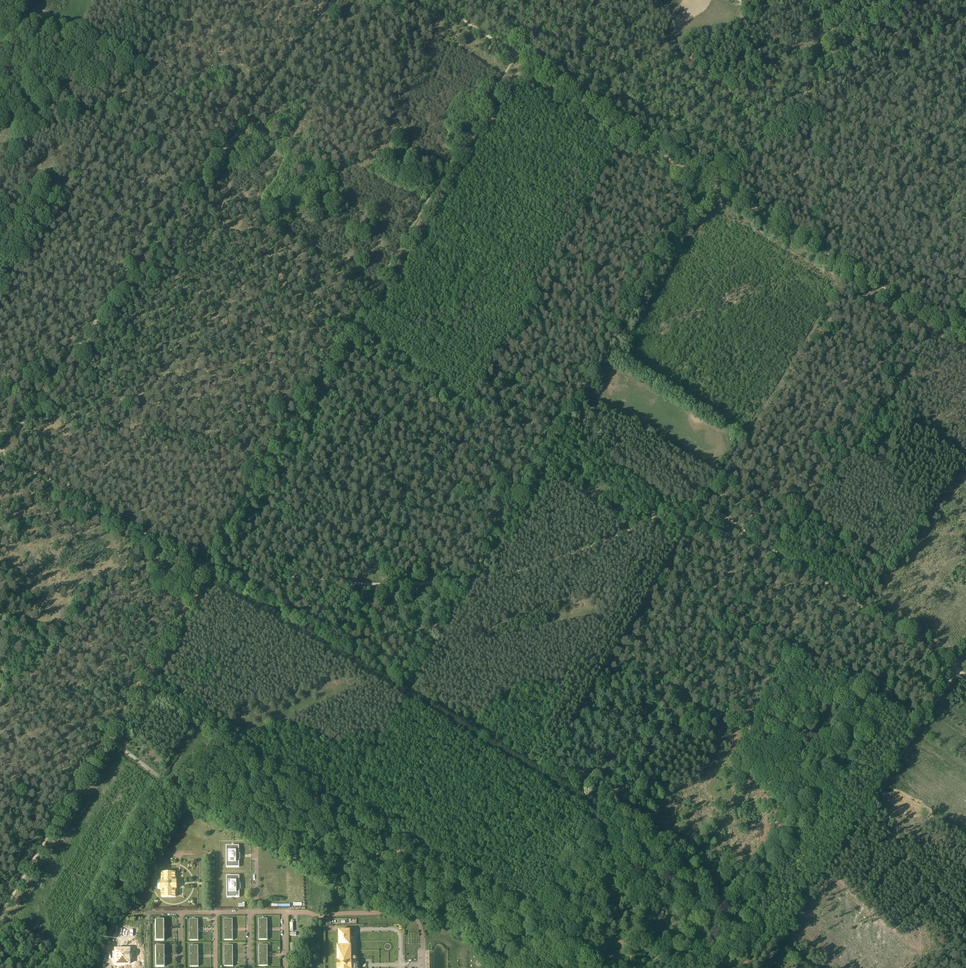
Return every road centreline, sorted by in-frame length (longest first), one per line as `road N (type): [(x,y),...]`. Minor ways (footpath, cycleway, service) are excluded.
road 1 (track): [(954,669),(695,504),(594,548),(481,580),(388,585),(208,569)]
road 2 (track): [(208,569),(641,826),(809,967)]
road 3 (track): [(965,336),(430,0)]
road 4 (track): [(515,55),(208,569)]
road 5 (track): [(336,0),(1,455)]
road 6 (track): [(588,392),(714,184),(965,22)]
road 7 (track): [(208,569),(0,918)]
road 8 (track): [(600,806),(779,555)]
road 9 (track): [(201,180),(111,109),(136,56),(78,28)]
road 10 (track): [(1,455),(208,569)]
road 11 (track): [(354,956),(358,932),(398,932),(400,965),(360,961),(360,967)]

